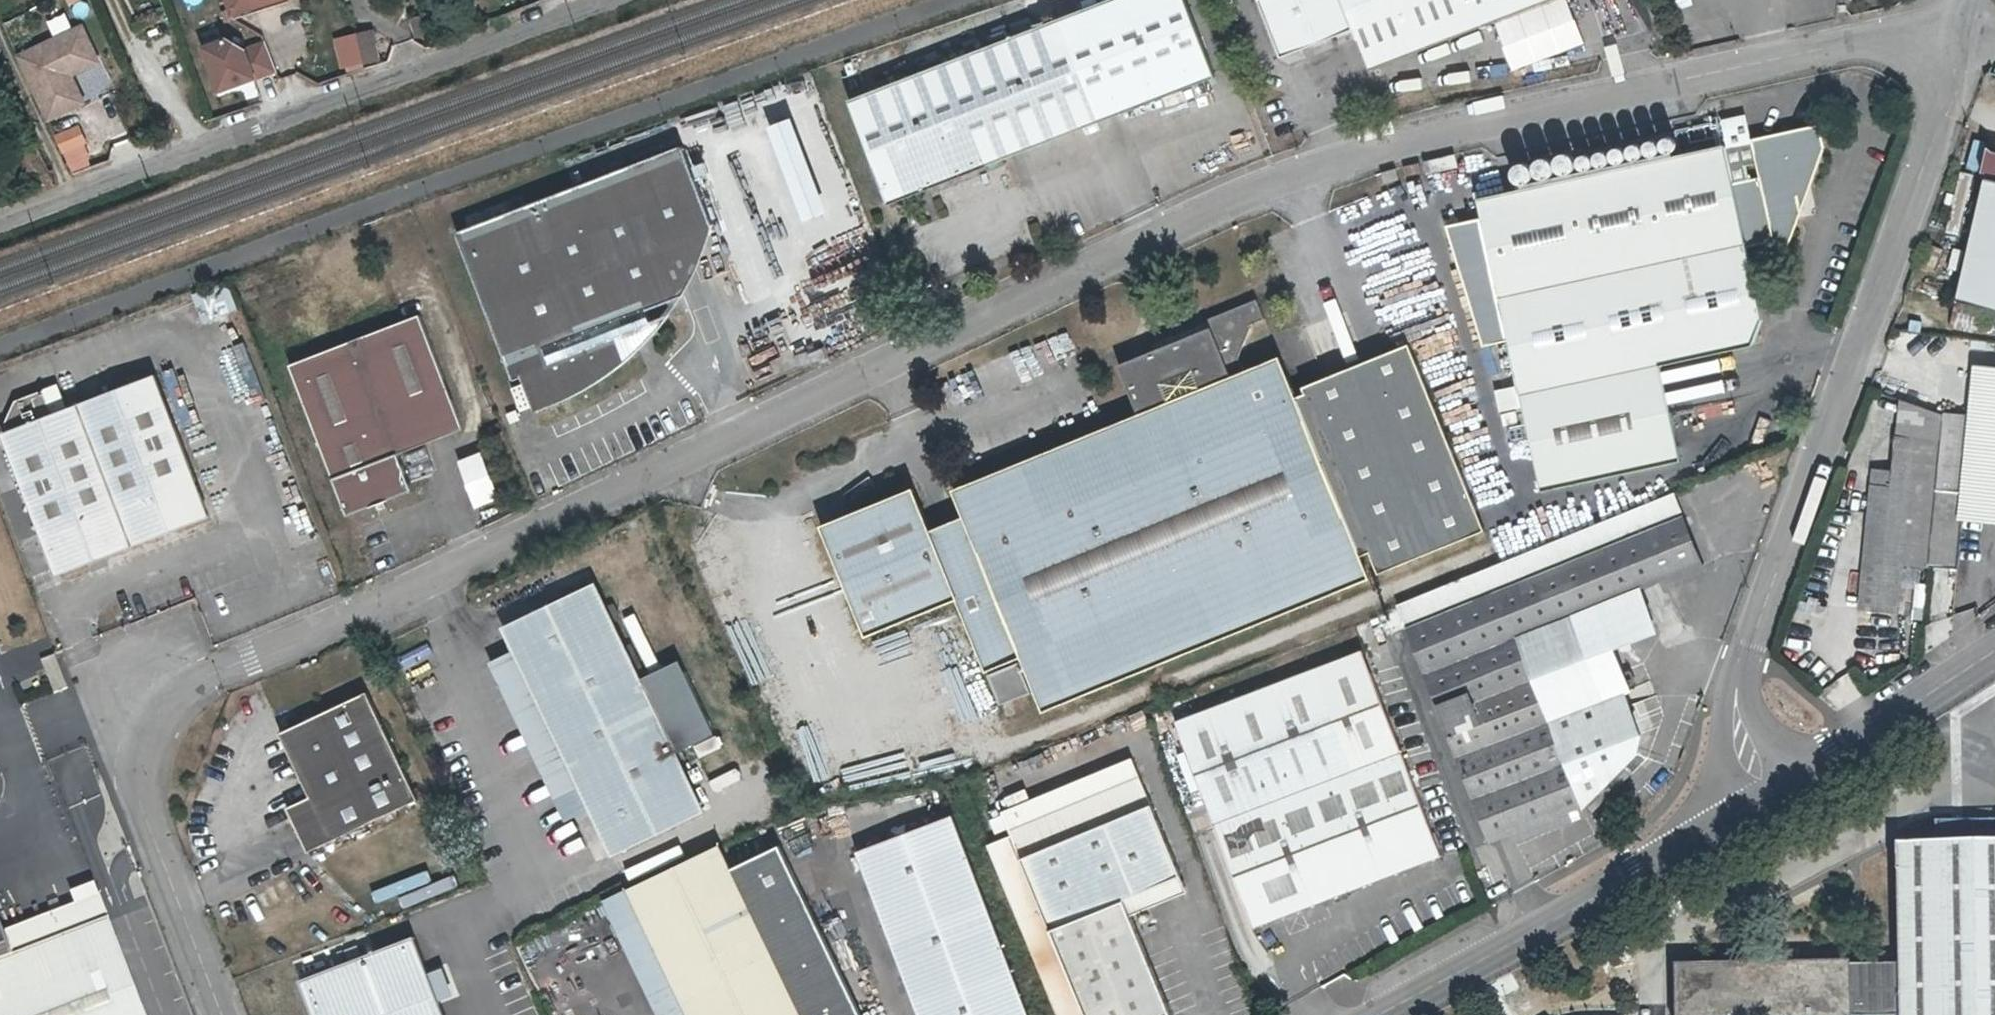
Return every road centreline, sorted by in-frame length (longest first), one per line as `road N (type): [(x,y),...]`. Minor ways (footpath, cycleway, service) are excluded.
road 1 (unclassified): [(222,1014),(136,779),(160,710),(196,681),(1238,197),(1362,155),(1854,42),(1876,42),(1914,58),(1937,98)]
road 2 (residential): [(607,0),(0,218)]
road 3 (unclassified): [(1937,98),(1741,677)]
road 4 (residential): [(1380,1014),(1722,822)]
road 5 (residential): [(1807,770),(1994,647)]
road 6 (unclassified): [(1741,677),(1720,743),(1722,822)]

